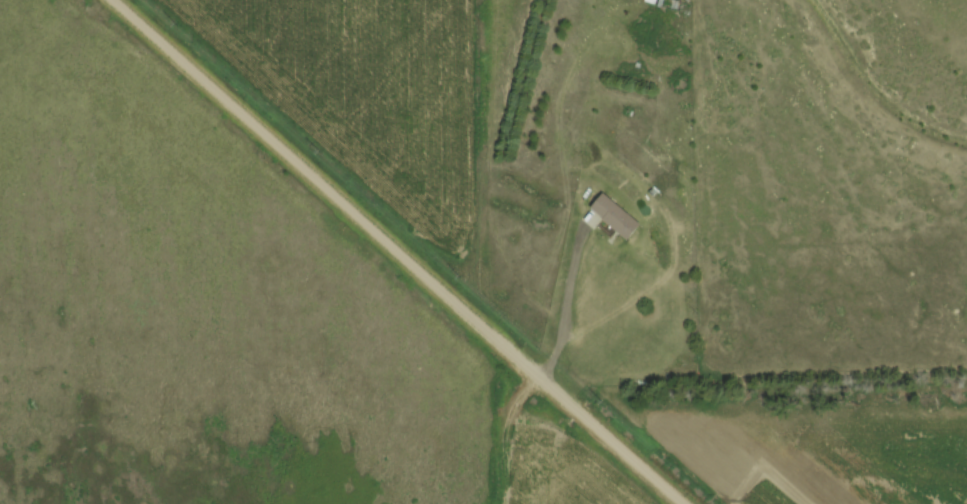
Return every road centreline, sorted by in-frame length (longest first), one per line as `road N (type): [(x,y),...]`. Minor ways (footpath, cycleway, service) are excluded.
road 1 (tertiary): [(684,503),(118,0)]

